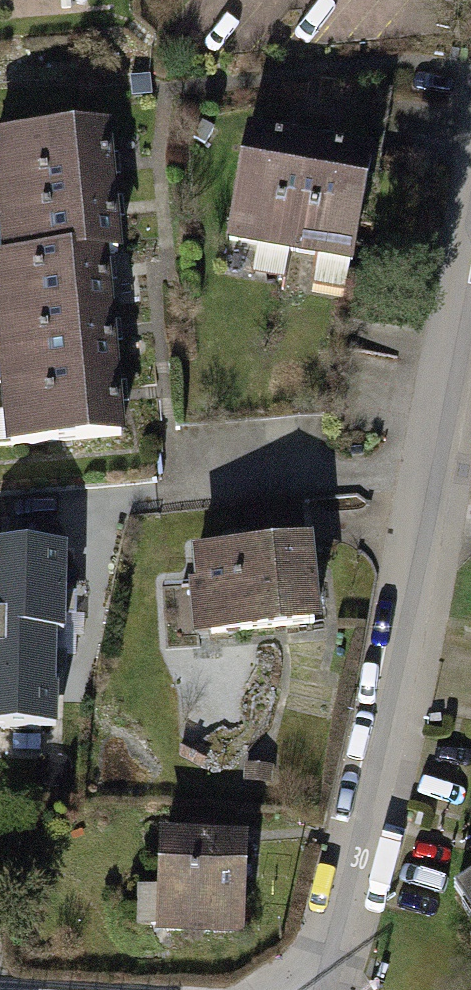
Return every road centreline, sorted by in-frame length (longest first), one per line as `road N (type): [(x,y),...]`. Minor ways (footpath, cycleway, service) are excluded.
road 1 (residential): [(310,989),(364,796),(470,239)]

